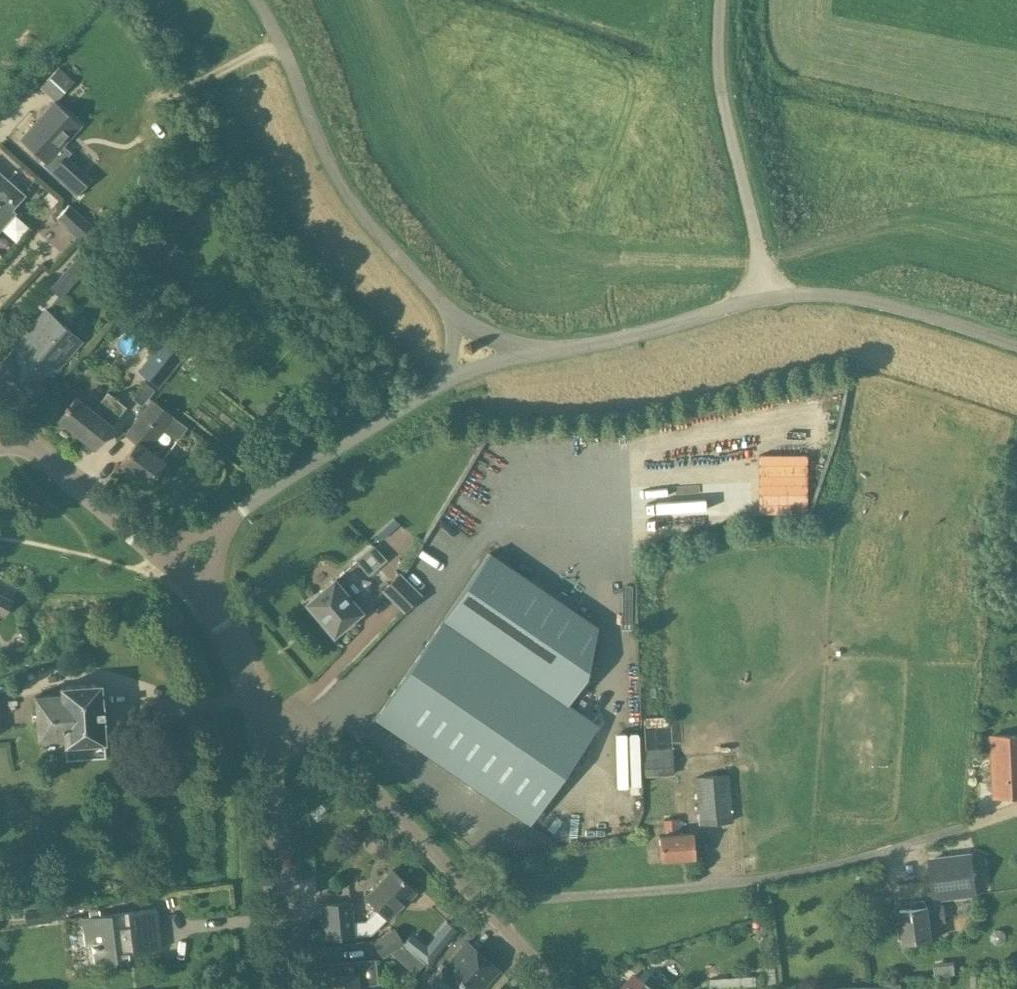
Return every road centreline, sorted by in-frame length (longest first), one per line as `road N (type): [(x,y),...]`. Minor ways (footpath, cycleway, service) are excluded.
road 1 (residential): [(559,988),(319,731),(263,724)]
road 2 (unclassified): [(454,321),(338,183),(256,0)]
road 3 (unclassified): [(768,298),(721,75),(721,0)]
road 4 (residential): [(287,988),(263,724)]
road 5 (unclassified): [(225,523),(446,379)]
road 6 (unclassified): [(1016,345),(849,297),(768,298)]
road 7 (unclassified): [(533,355),(768,298)]
road 8 (residential): [(145,539),(0,420)]
road 9 (residential): [(263,724),(230,633),(213,609)]

